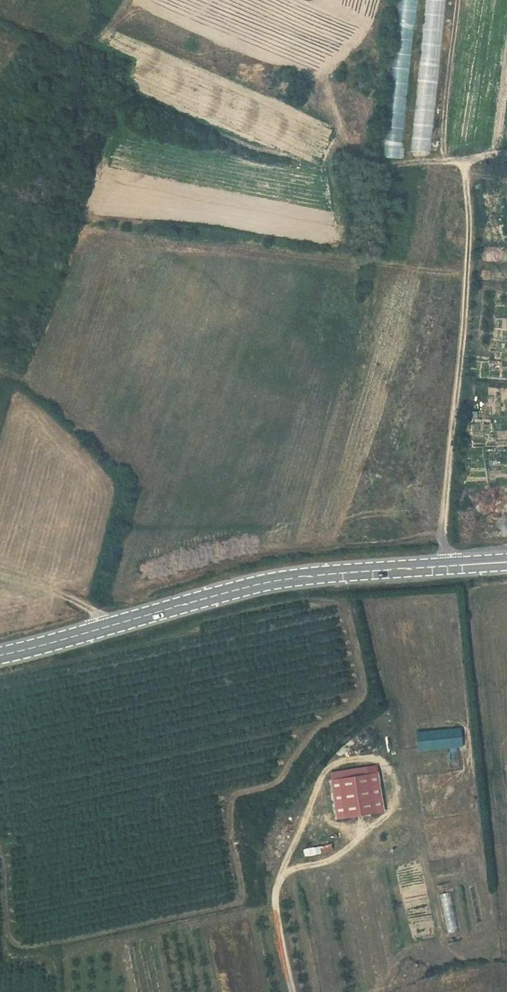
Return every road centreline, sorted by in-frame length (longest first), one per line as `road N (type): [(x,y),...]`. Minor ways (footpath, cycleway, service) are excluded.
road 1 (tertiary): [(506,561),(249,586),(0,655)]
road 2 (track): [(318,787),(279,874),(274,908),(293,991)]

